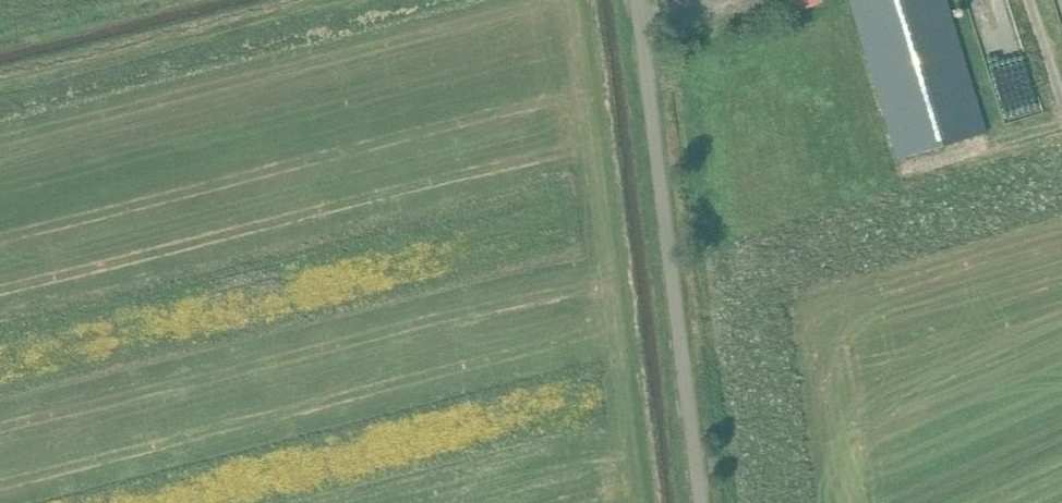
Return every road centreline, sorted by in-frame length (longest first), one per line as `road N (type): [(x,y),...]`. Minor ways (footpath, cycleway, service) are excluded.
road 1 (unclassified): [(702,502),(637,0)]

